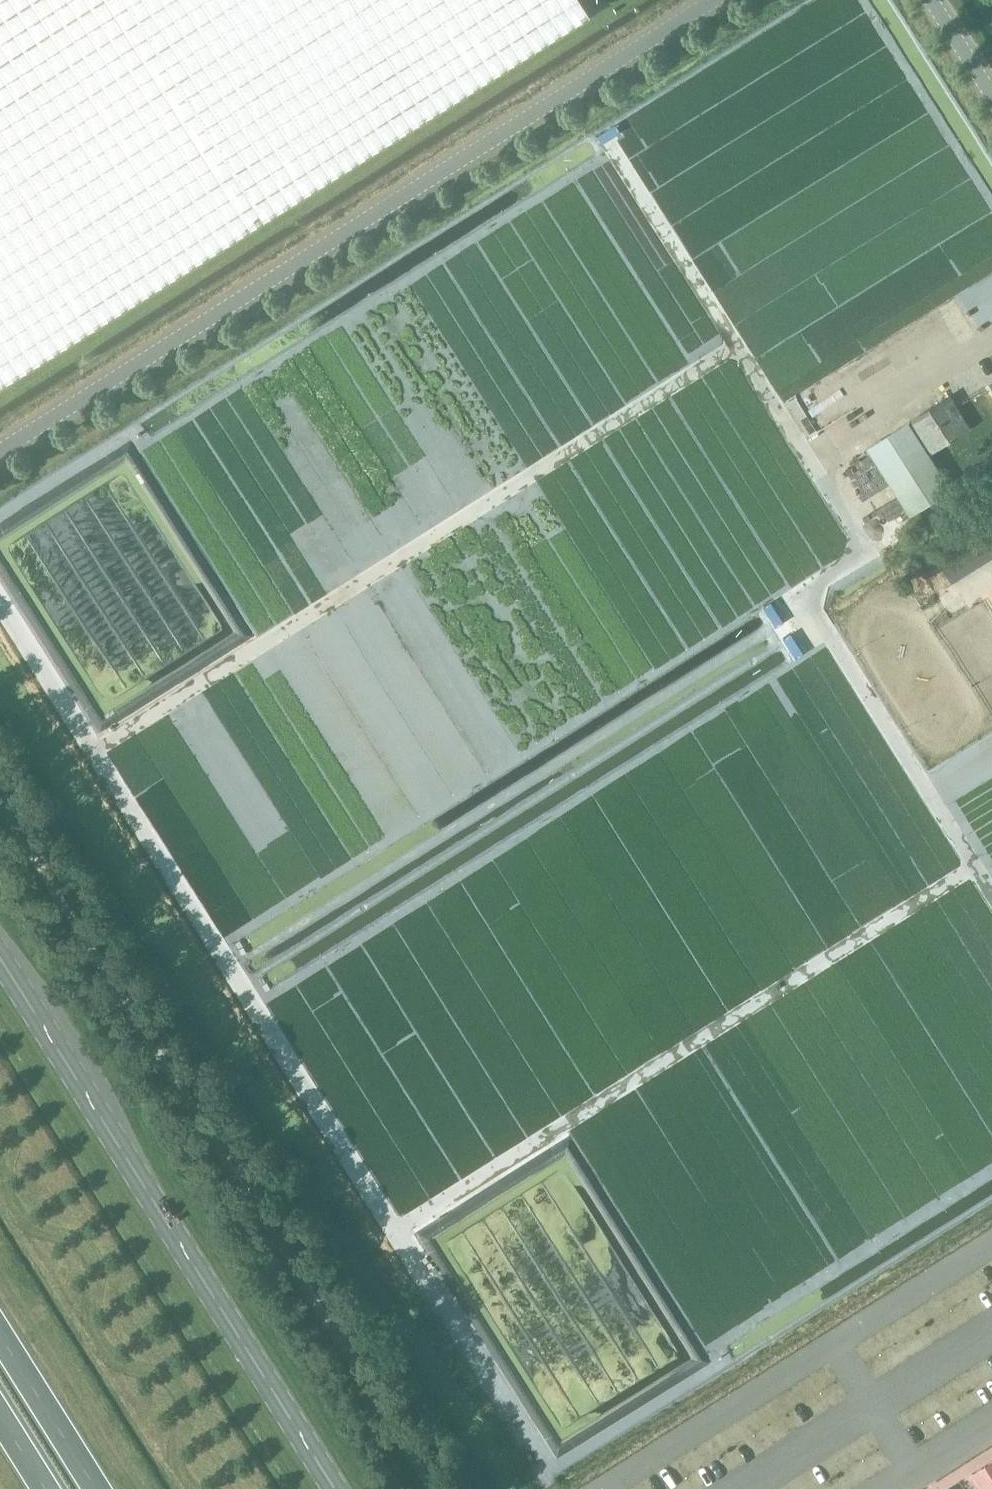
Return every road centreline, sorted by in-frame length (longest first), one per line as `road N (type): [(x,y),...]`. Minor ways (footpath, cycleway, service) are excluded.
road 1 (unclassified): [(0,451),(713,0)]
road 2 (secondary): [(335,1488),(0,958)]
road 3 (trunk): [(96,1488),(0,1335)]

